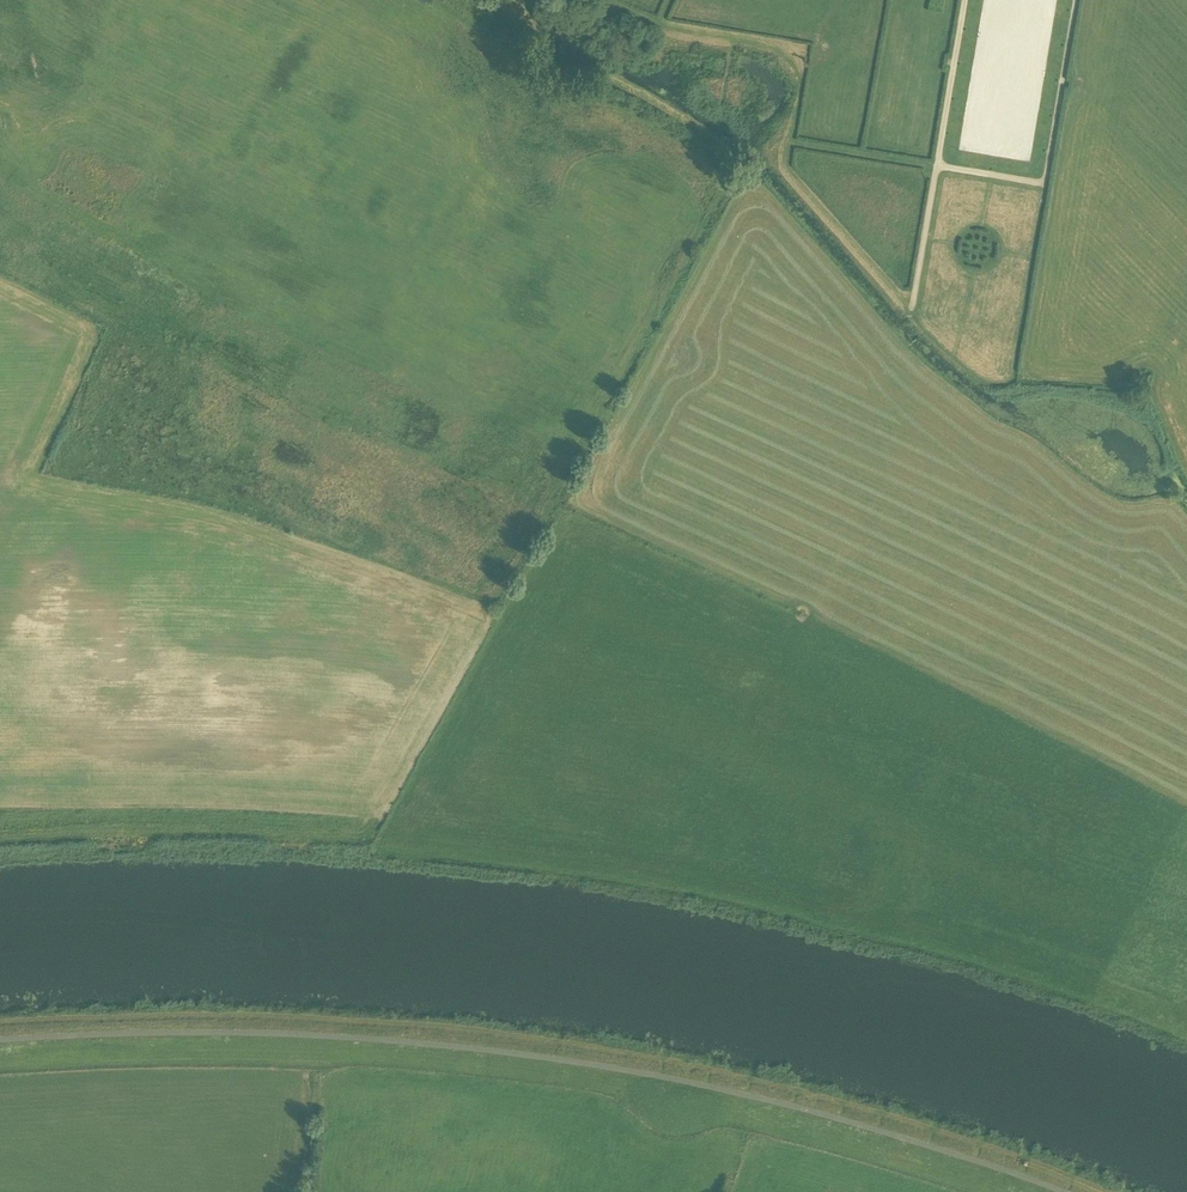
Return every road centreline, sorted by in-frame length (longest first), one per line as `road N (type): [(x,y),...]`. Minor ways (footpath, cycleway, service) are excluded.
road 1 (unclassified): [(1068,1191),(985,1156),(784,1094),(536,1043),(323,1027),(0,1031)]
road 2 (track): [(1076,0),(1045,185),(938,166)]
road 3 (track): [(938,166),(965,0)]

